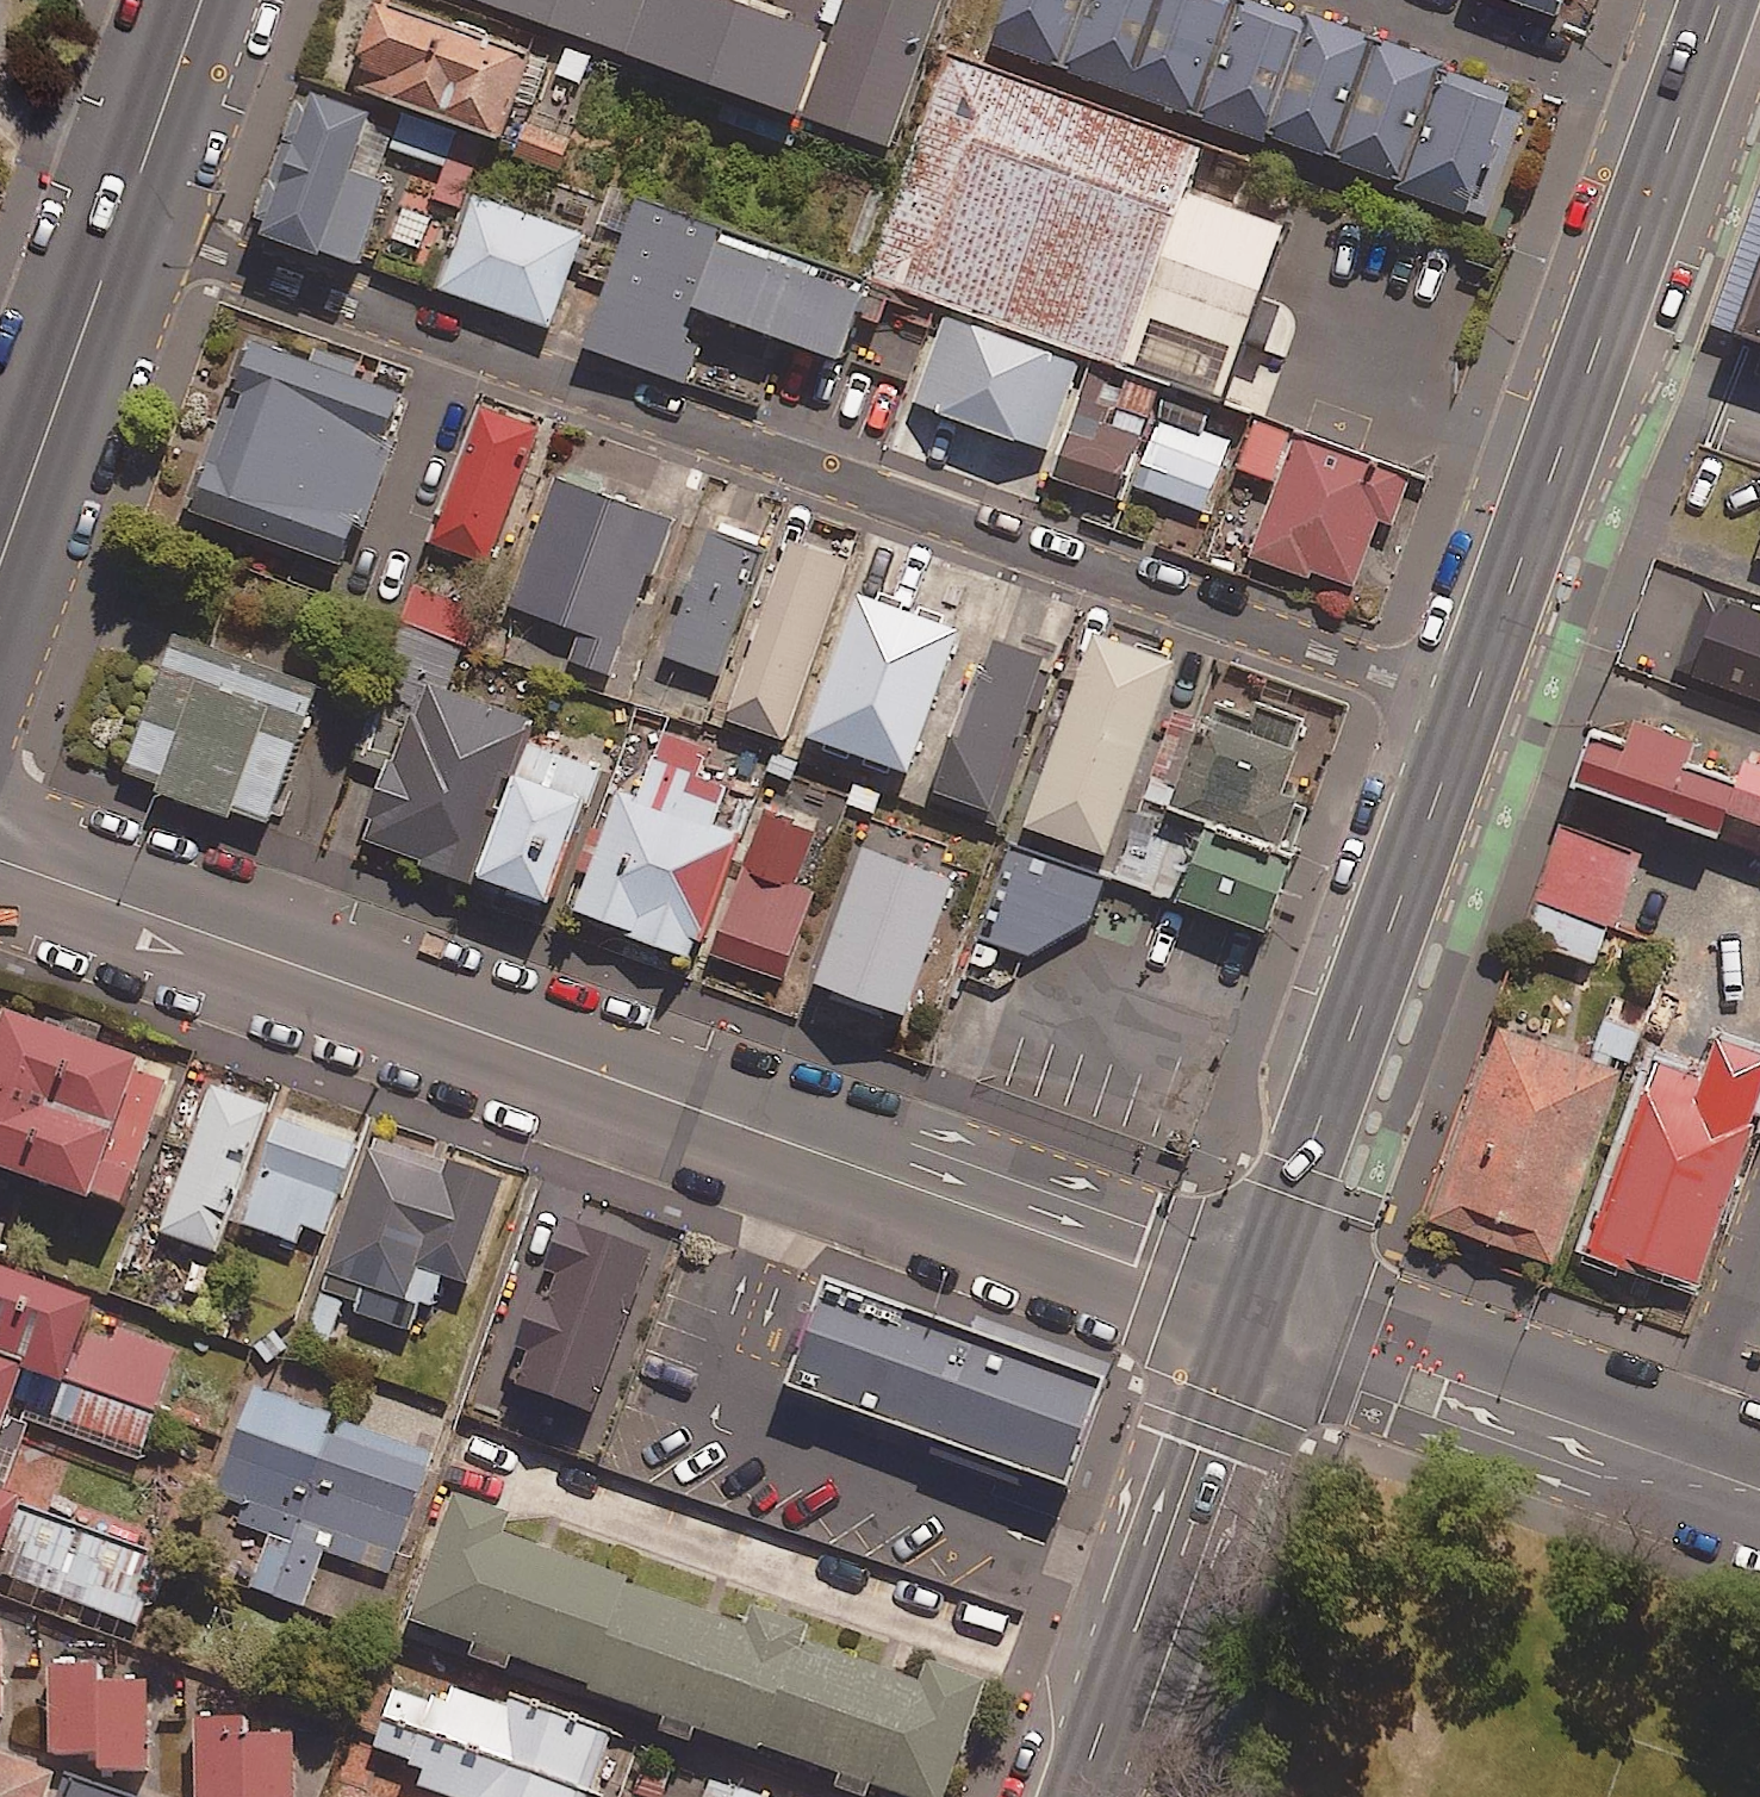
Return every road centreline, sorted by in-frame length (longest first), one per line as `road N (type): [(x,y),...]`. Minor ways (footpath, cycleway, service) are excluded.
road 1 (residential): [(1480,707),(133,223)]
road 2 (tertiary): [(1260,1313),(0,873)]
road 3 (trunk): [(1480,707),(1720,41)]
road 4 (trunk): [(1260,1313),(1480,707)]
road 5 (tertiary): [(1759,1492),(1260,1313)]
road 6 (trunk): [(1076,1796),(1260,1313)]
road 7 (secondary): [(133,223),(0,585)]
road 8 (secondary): [(211,0),(133,223)]

